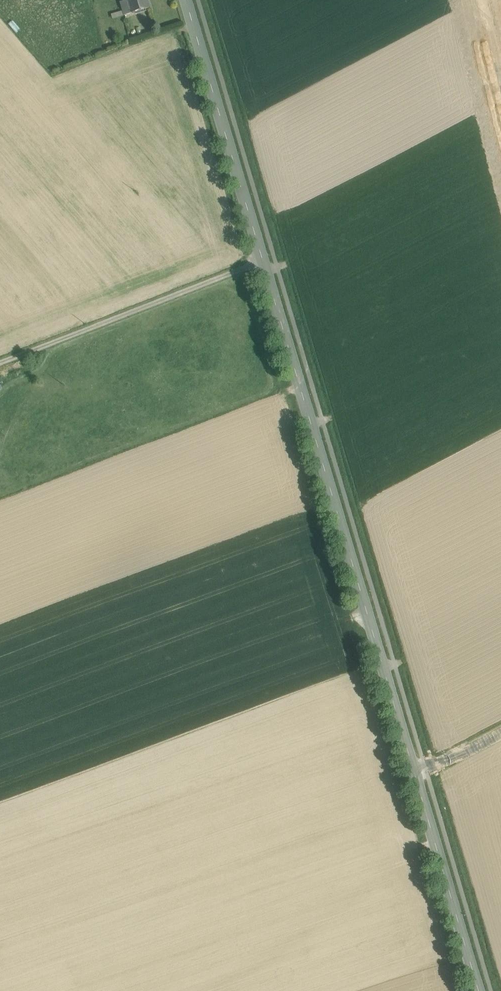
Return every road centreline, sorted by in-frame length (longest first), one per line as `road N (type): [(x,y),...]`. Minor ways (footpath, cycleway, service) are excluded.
road 1 (secondary): [(186,0),(479,990)]

